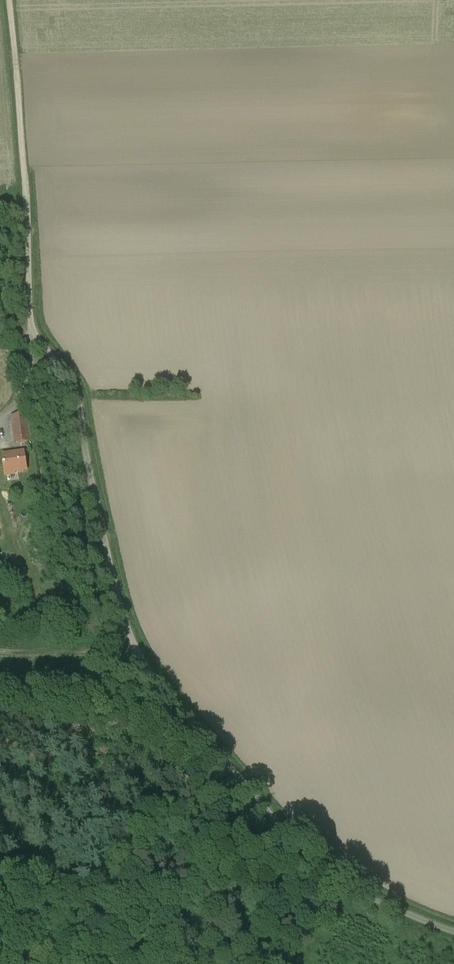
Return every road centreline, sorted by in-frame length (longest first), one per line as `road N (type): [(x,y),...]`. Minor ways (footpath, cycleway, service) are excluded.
road 1 (unclassified): [(453,931),(387,905),(316,860),(139,656),(114,591),(76,392),(34,337),(10,0)]

